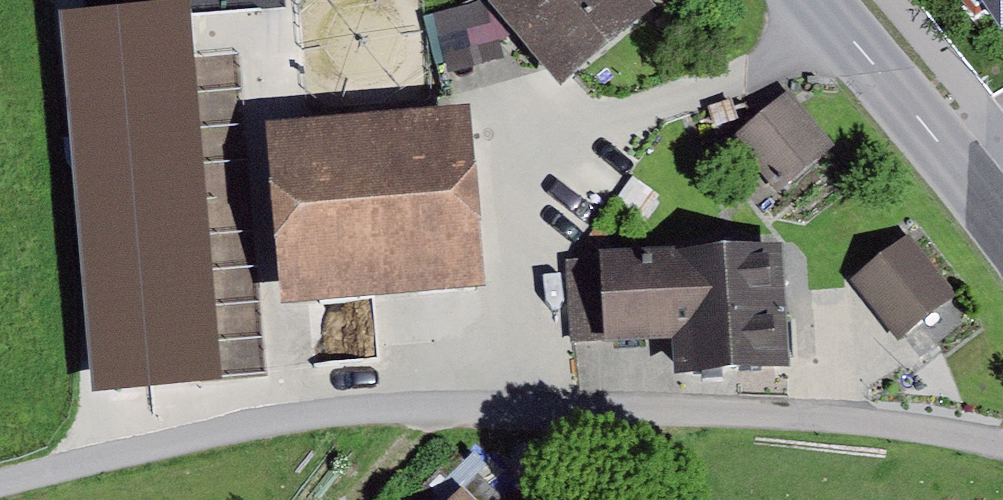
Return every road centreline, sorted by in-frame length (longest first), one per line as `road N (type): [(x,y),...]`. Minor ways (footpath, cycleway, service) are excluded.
road 1 (unclassified): [(0,481),(378,407),(600,408),(891,424),(1002,445)]
road 2 (secondary): [(1002,231),(818,0)]

